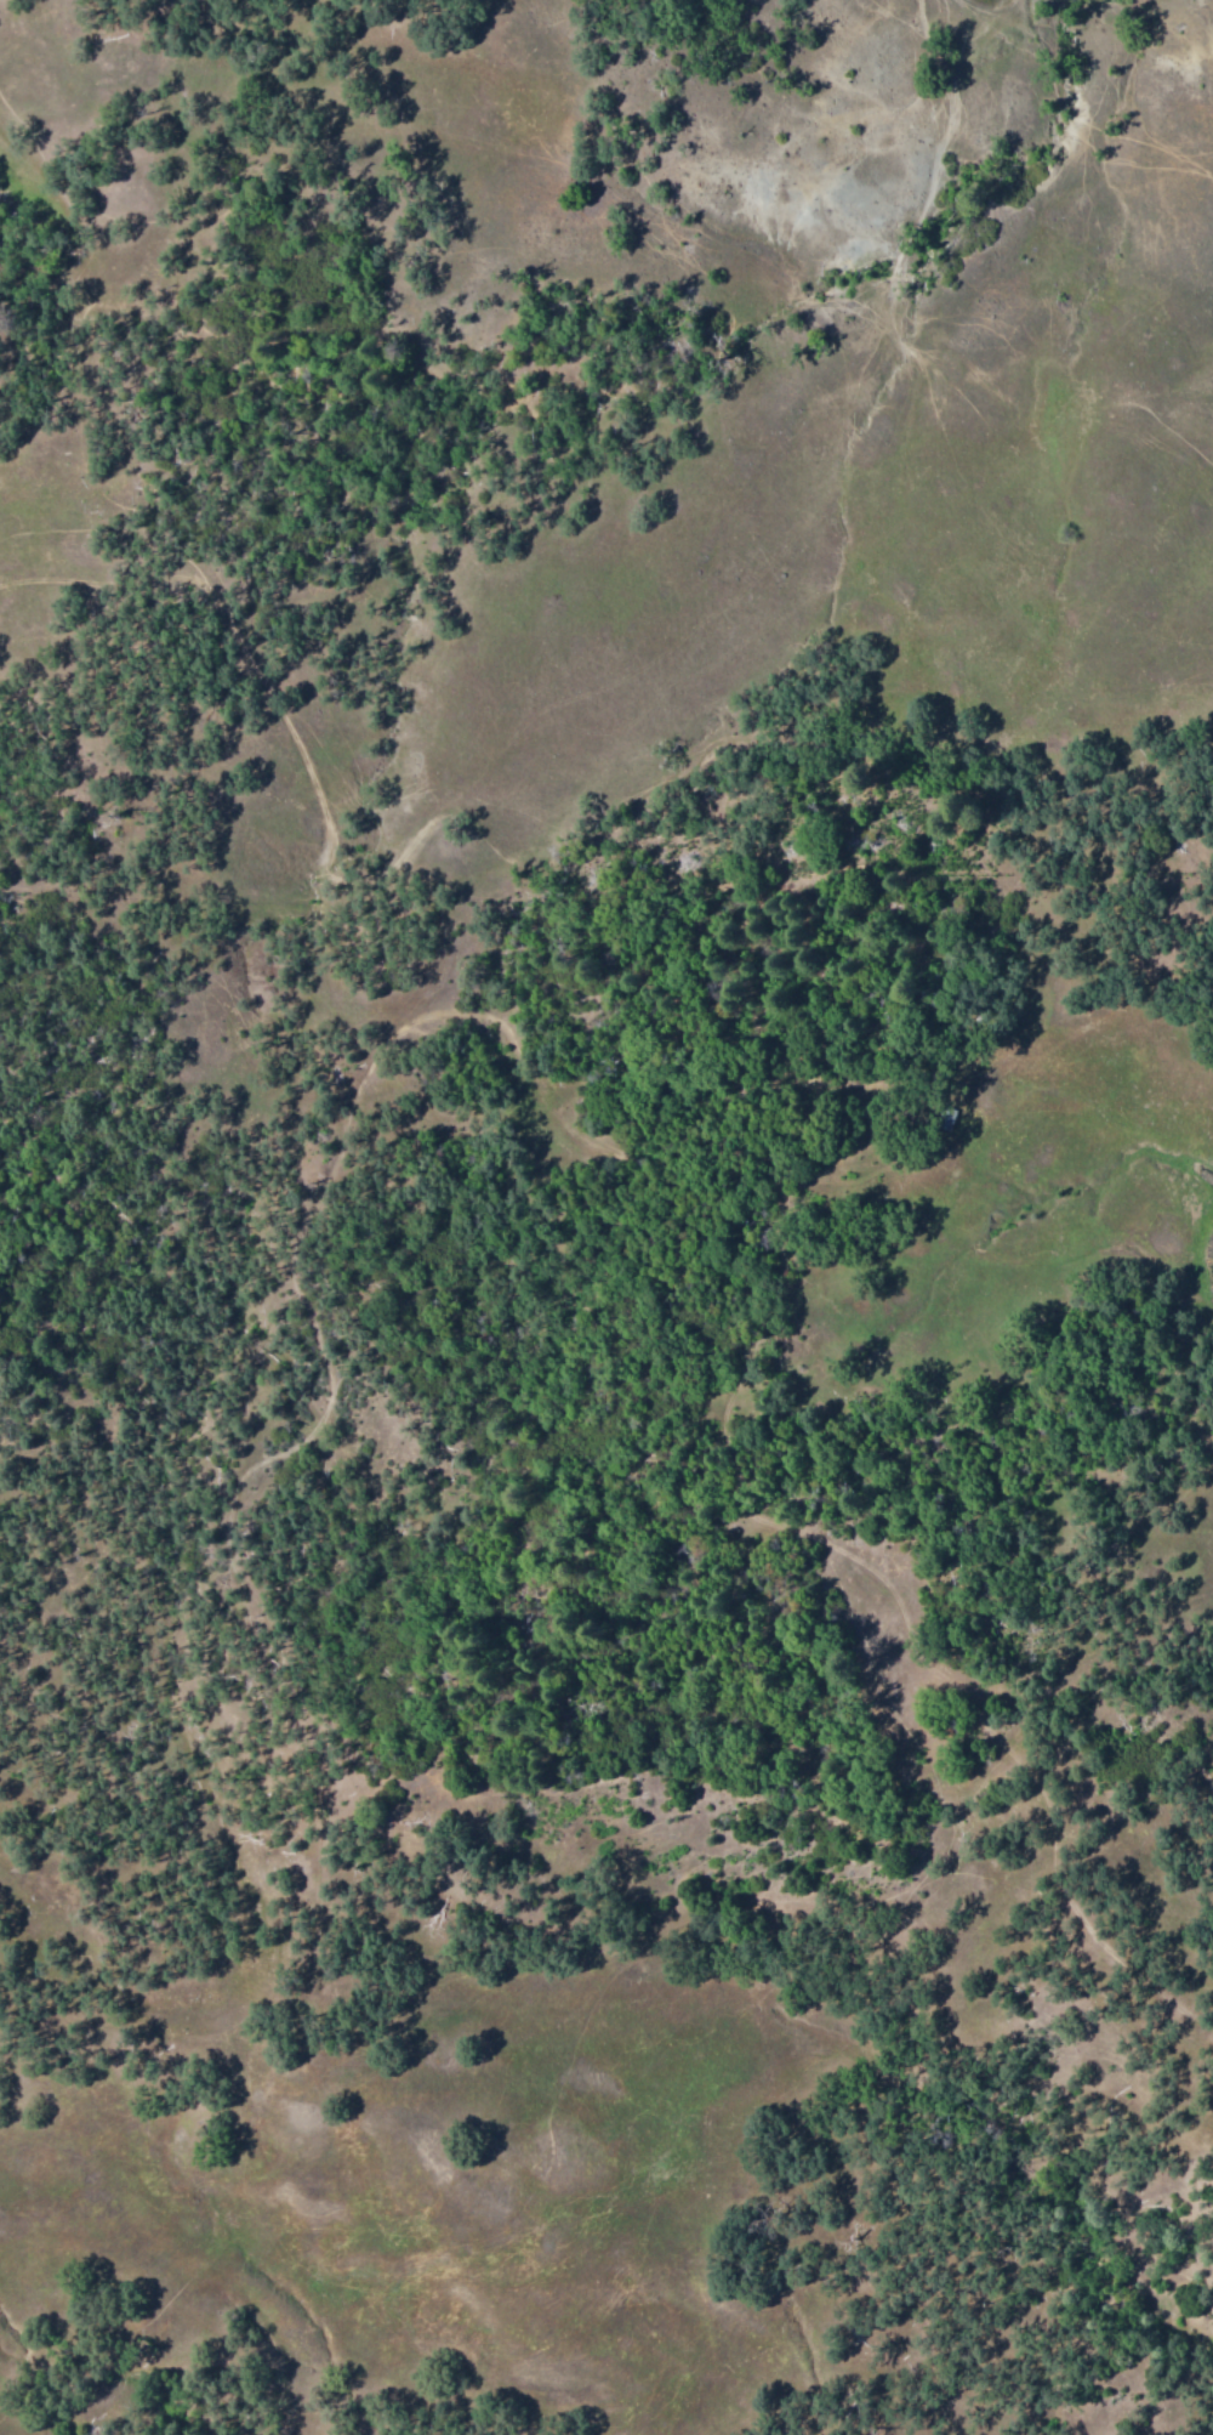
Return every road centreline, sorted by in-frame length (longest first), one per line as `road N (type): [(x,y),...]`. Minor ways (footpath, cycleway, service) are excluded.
road 1 (residential): [(1205,2060),(1175,1996),(1090,1926),(1081,1907),(1082,1883),(1123,1847),(1122,1823),(1109,1801),(1001,1732),(905,1593),(818,1531),(708,1516),(697,1481),(723,1411),(883,1335),(1026,1198),(1111,1168),(1150,1143),(1212,1157)]
road 2 (residential): [(1212,2059),(1134,2113),(1076,2173),(1029,2326),(930,2434)]

